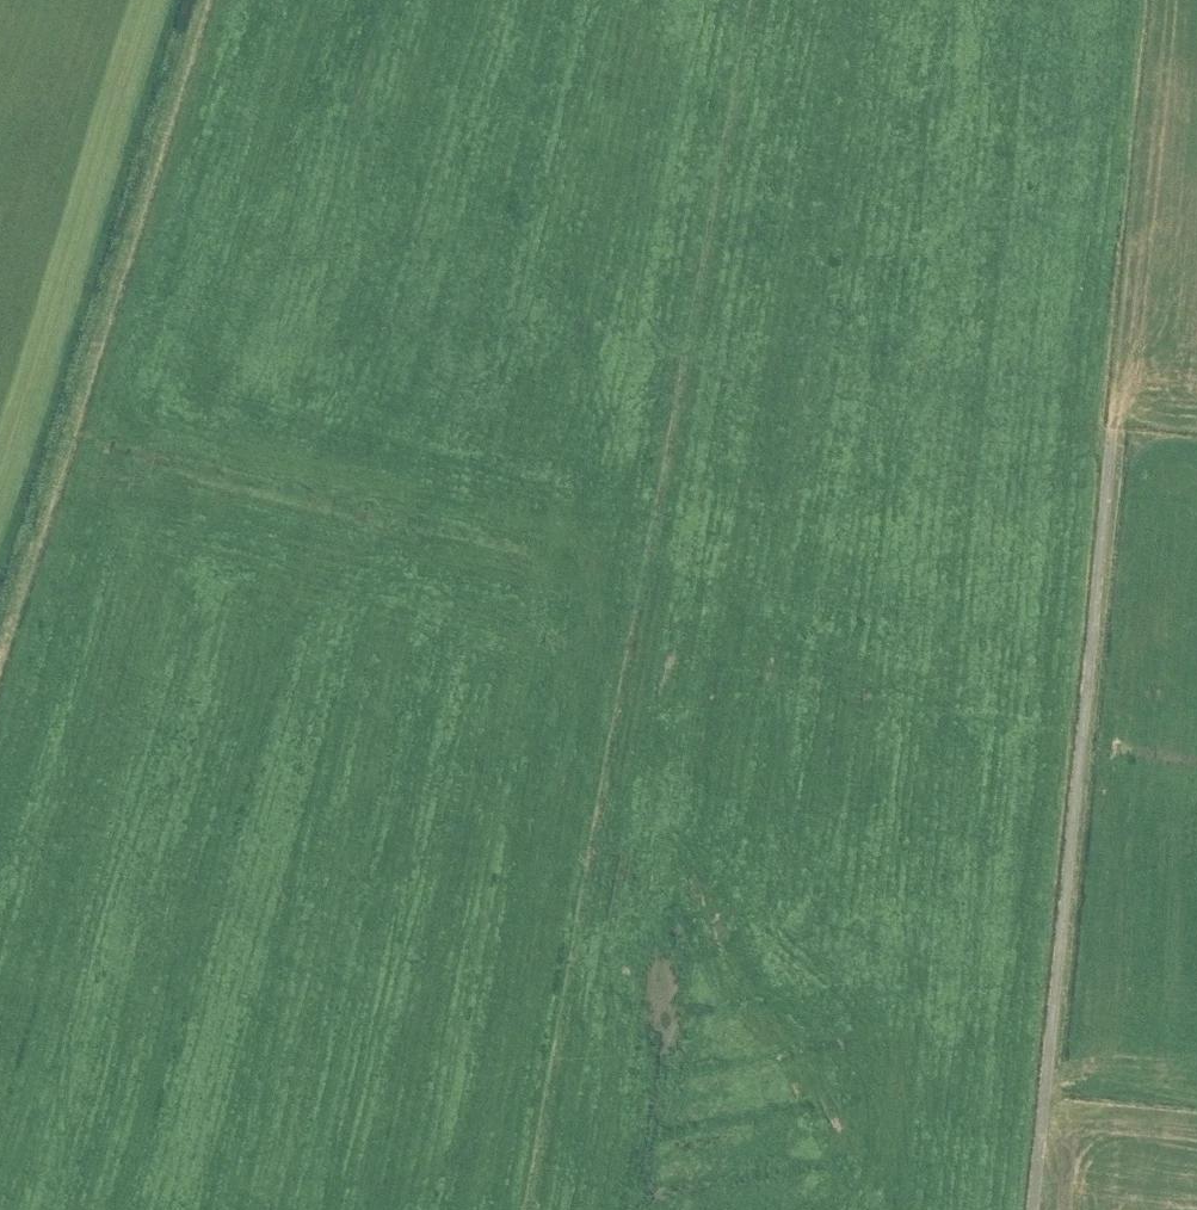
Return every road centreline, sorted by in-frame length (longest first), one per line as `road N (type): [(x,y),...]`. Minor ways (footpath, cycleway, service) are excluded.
road 1 (track): [(1113,427),(1033,1209)]

